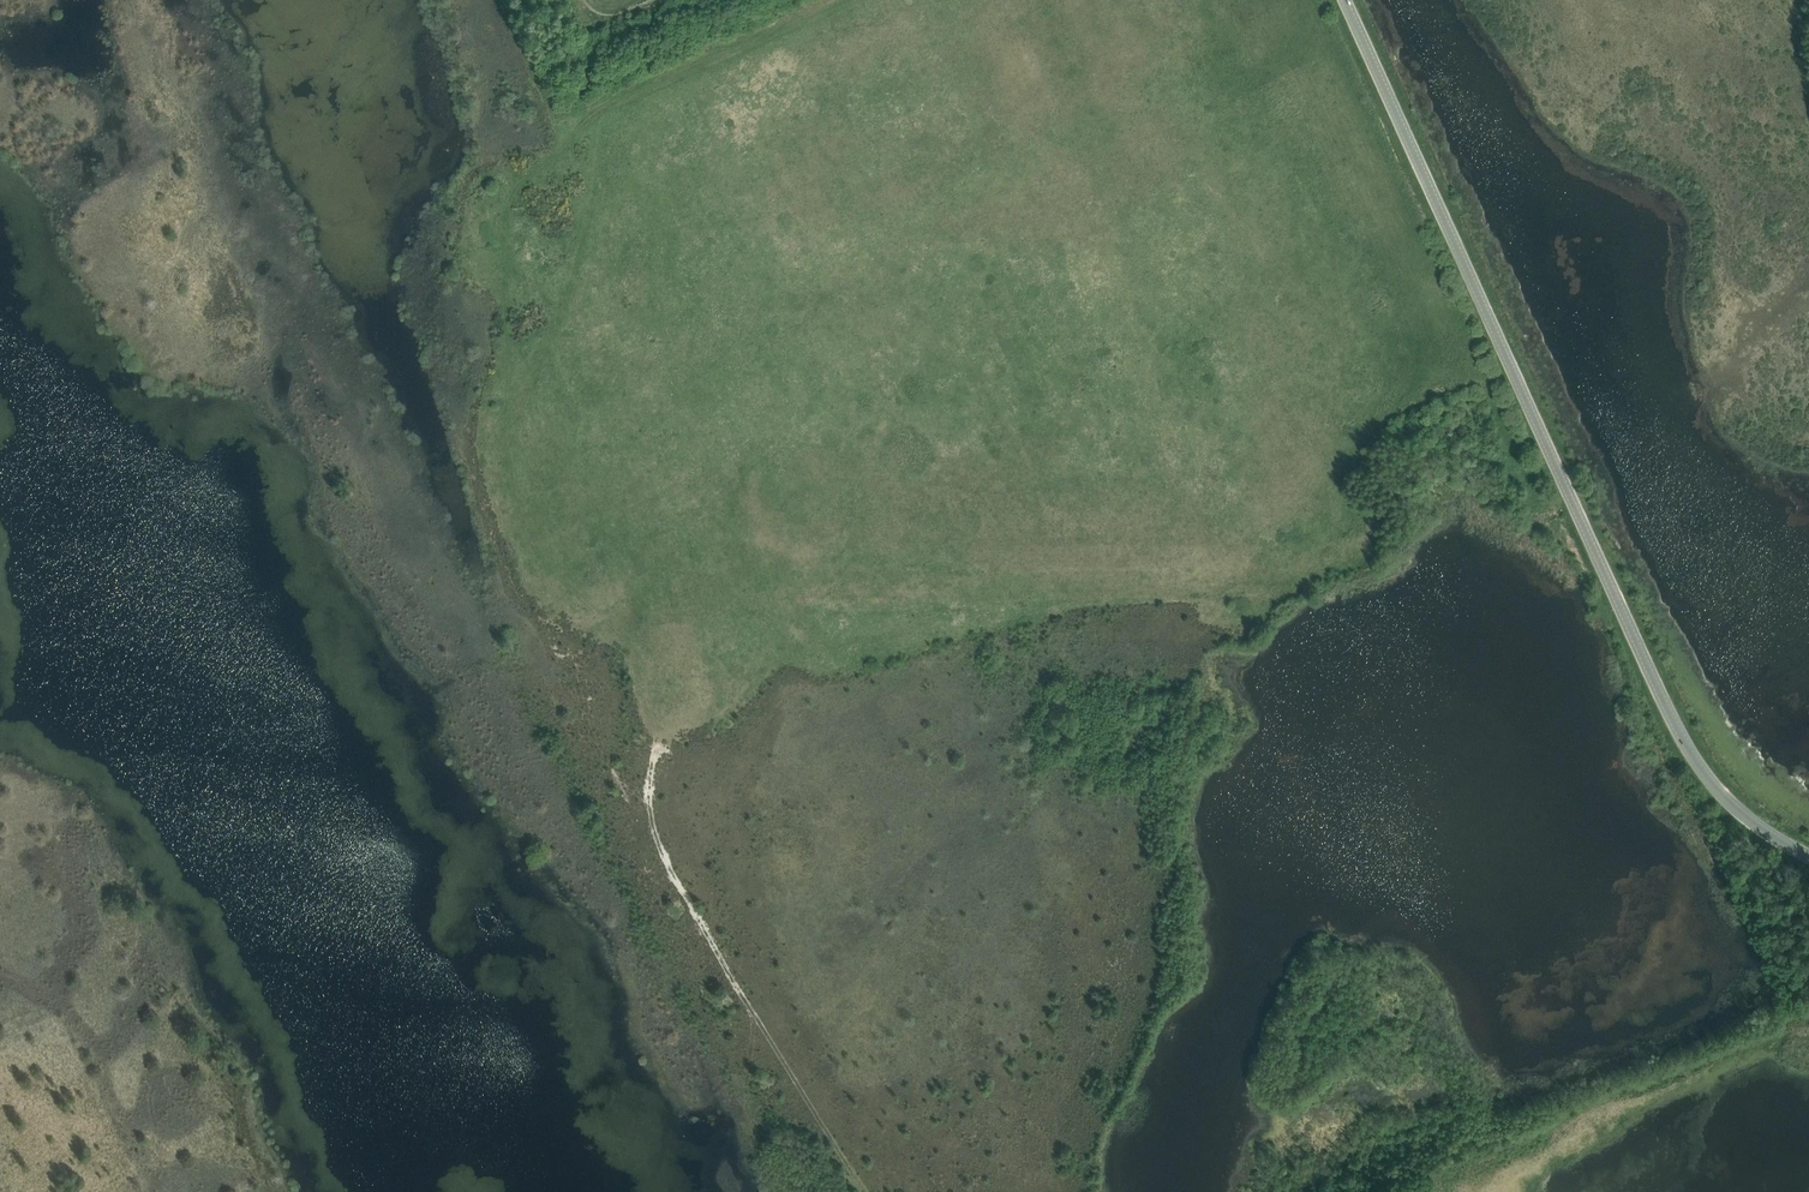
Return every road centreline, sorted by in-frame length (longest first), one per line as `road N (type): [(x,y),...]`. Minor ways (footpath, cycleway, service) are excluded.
road 1 (tertiary): [(1808,859),(1768,837),(1725,799),(1688,747),(1346,0)]

